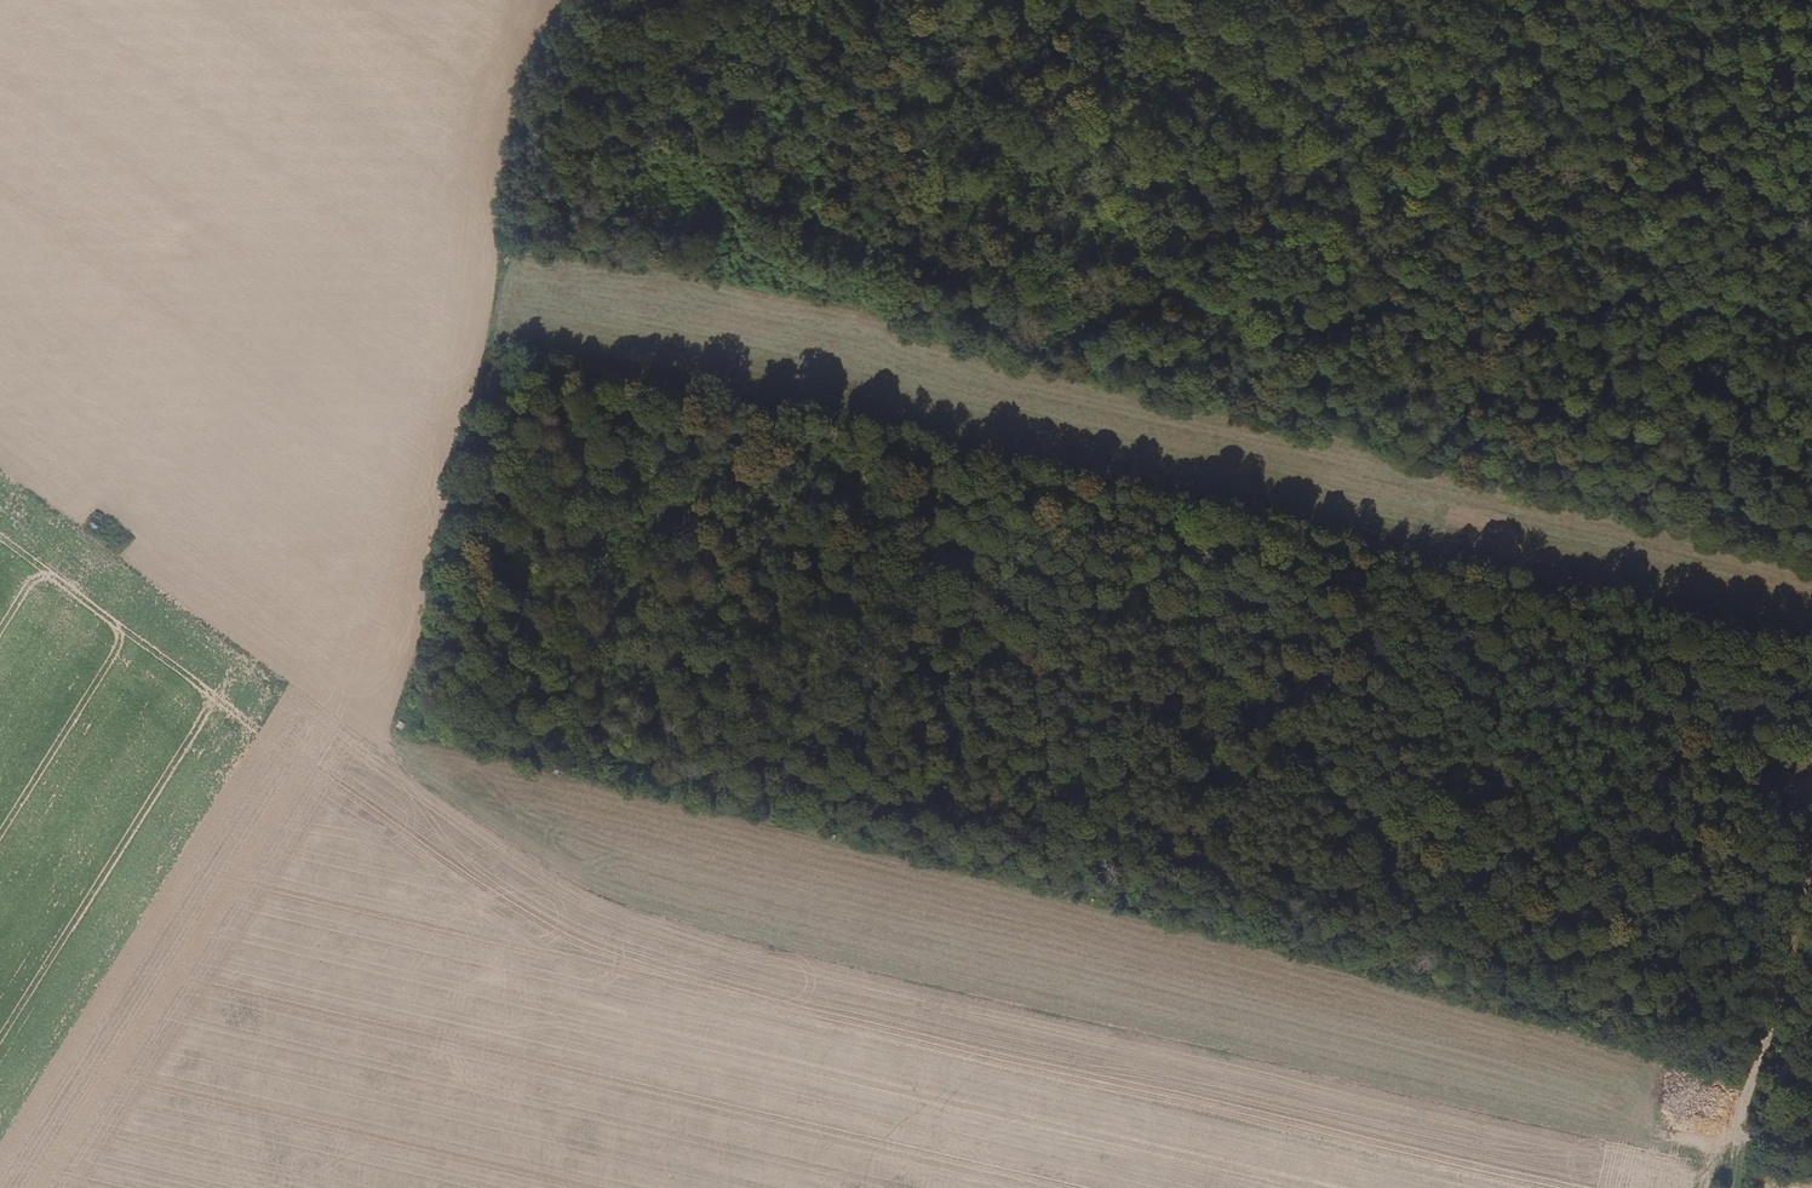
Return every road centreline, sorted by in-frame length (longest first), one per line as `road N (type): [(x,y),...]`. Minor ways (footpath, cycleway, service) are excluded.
road 1 (track): [(1811,804),(1776,993),(1736,1091),(1723,1187)]

